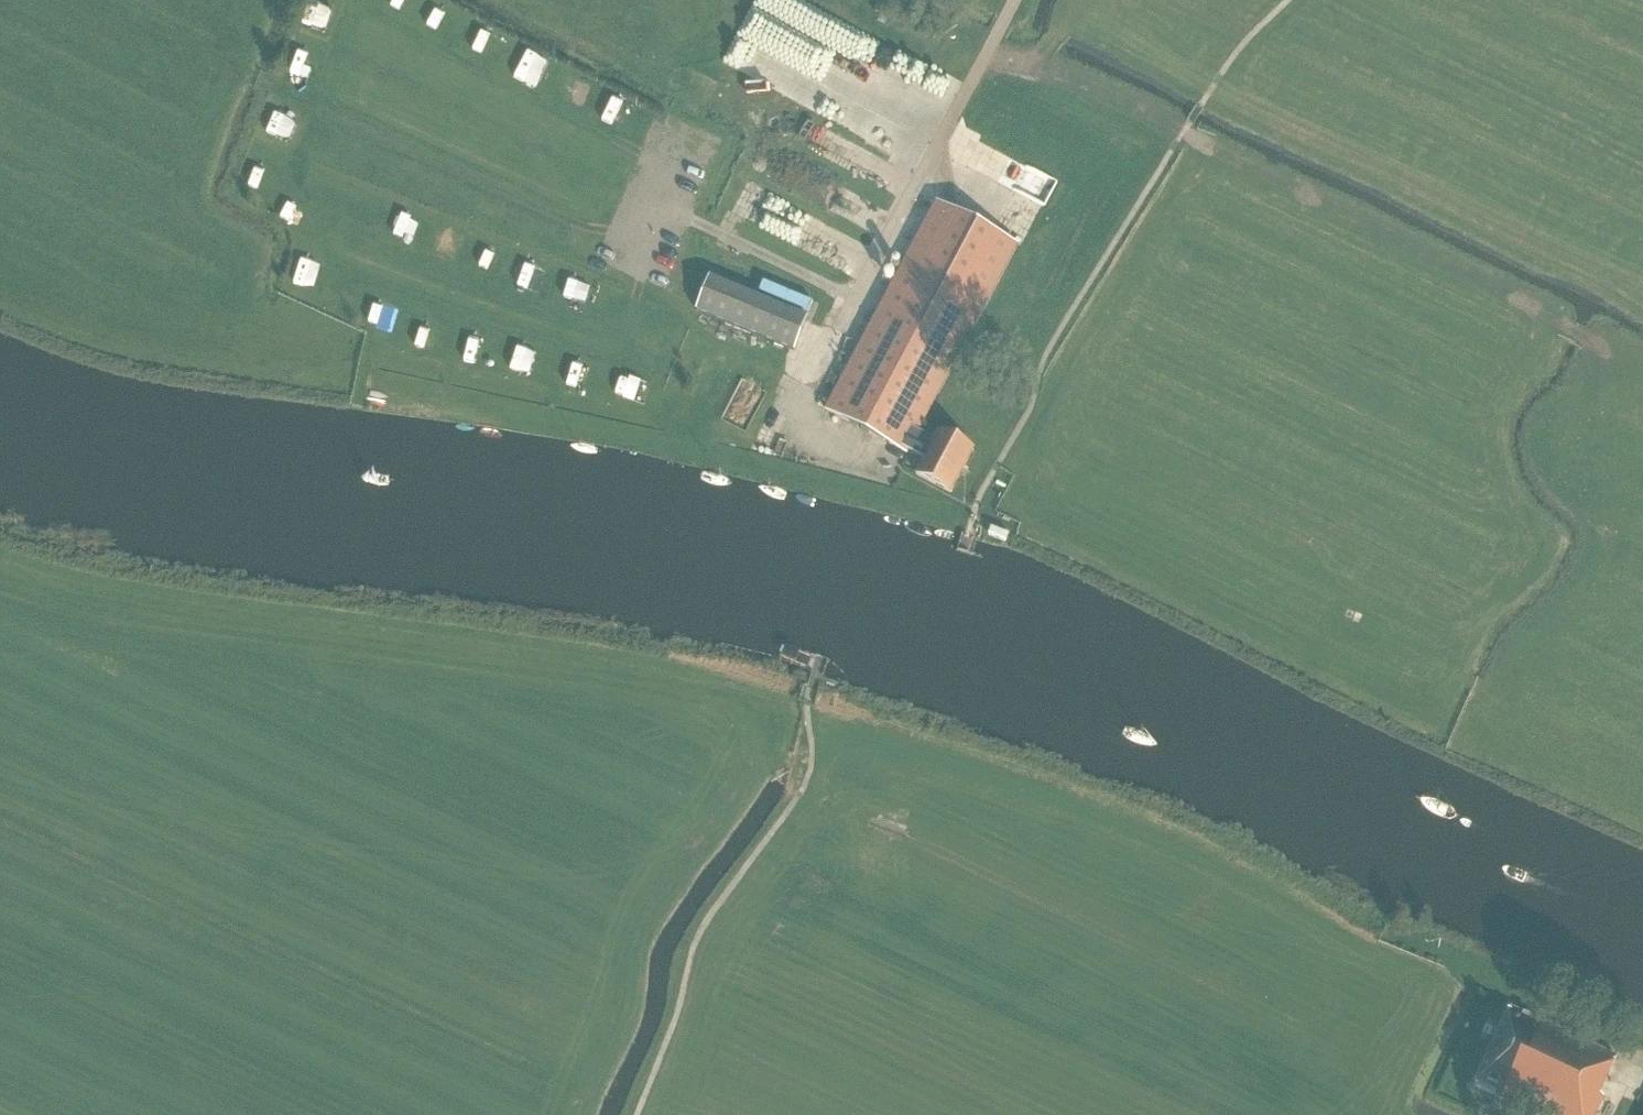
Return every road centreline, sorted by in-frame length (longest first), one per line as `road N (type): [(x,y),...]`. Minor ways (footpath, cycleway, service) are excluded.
road 1 (unclassified): [(1014,0),(815,385)]

